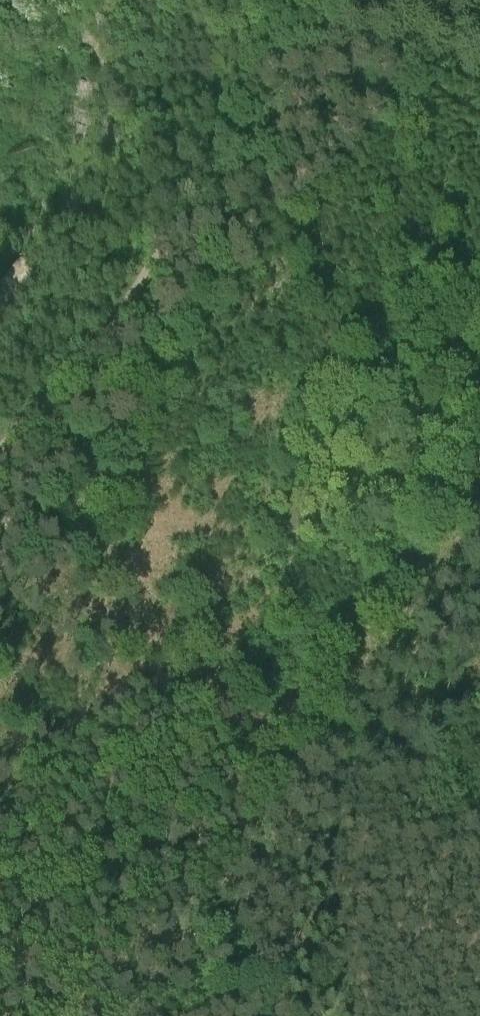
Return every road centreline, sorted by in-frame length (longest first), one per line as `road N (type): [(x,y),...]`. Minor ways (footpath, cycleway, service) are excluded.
road 1 (track): [(280,0),(290,44),(277,160),(178,243),(128,323),(0,457)]

